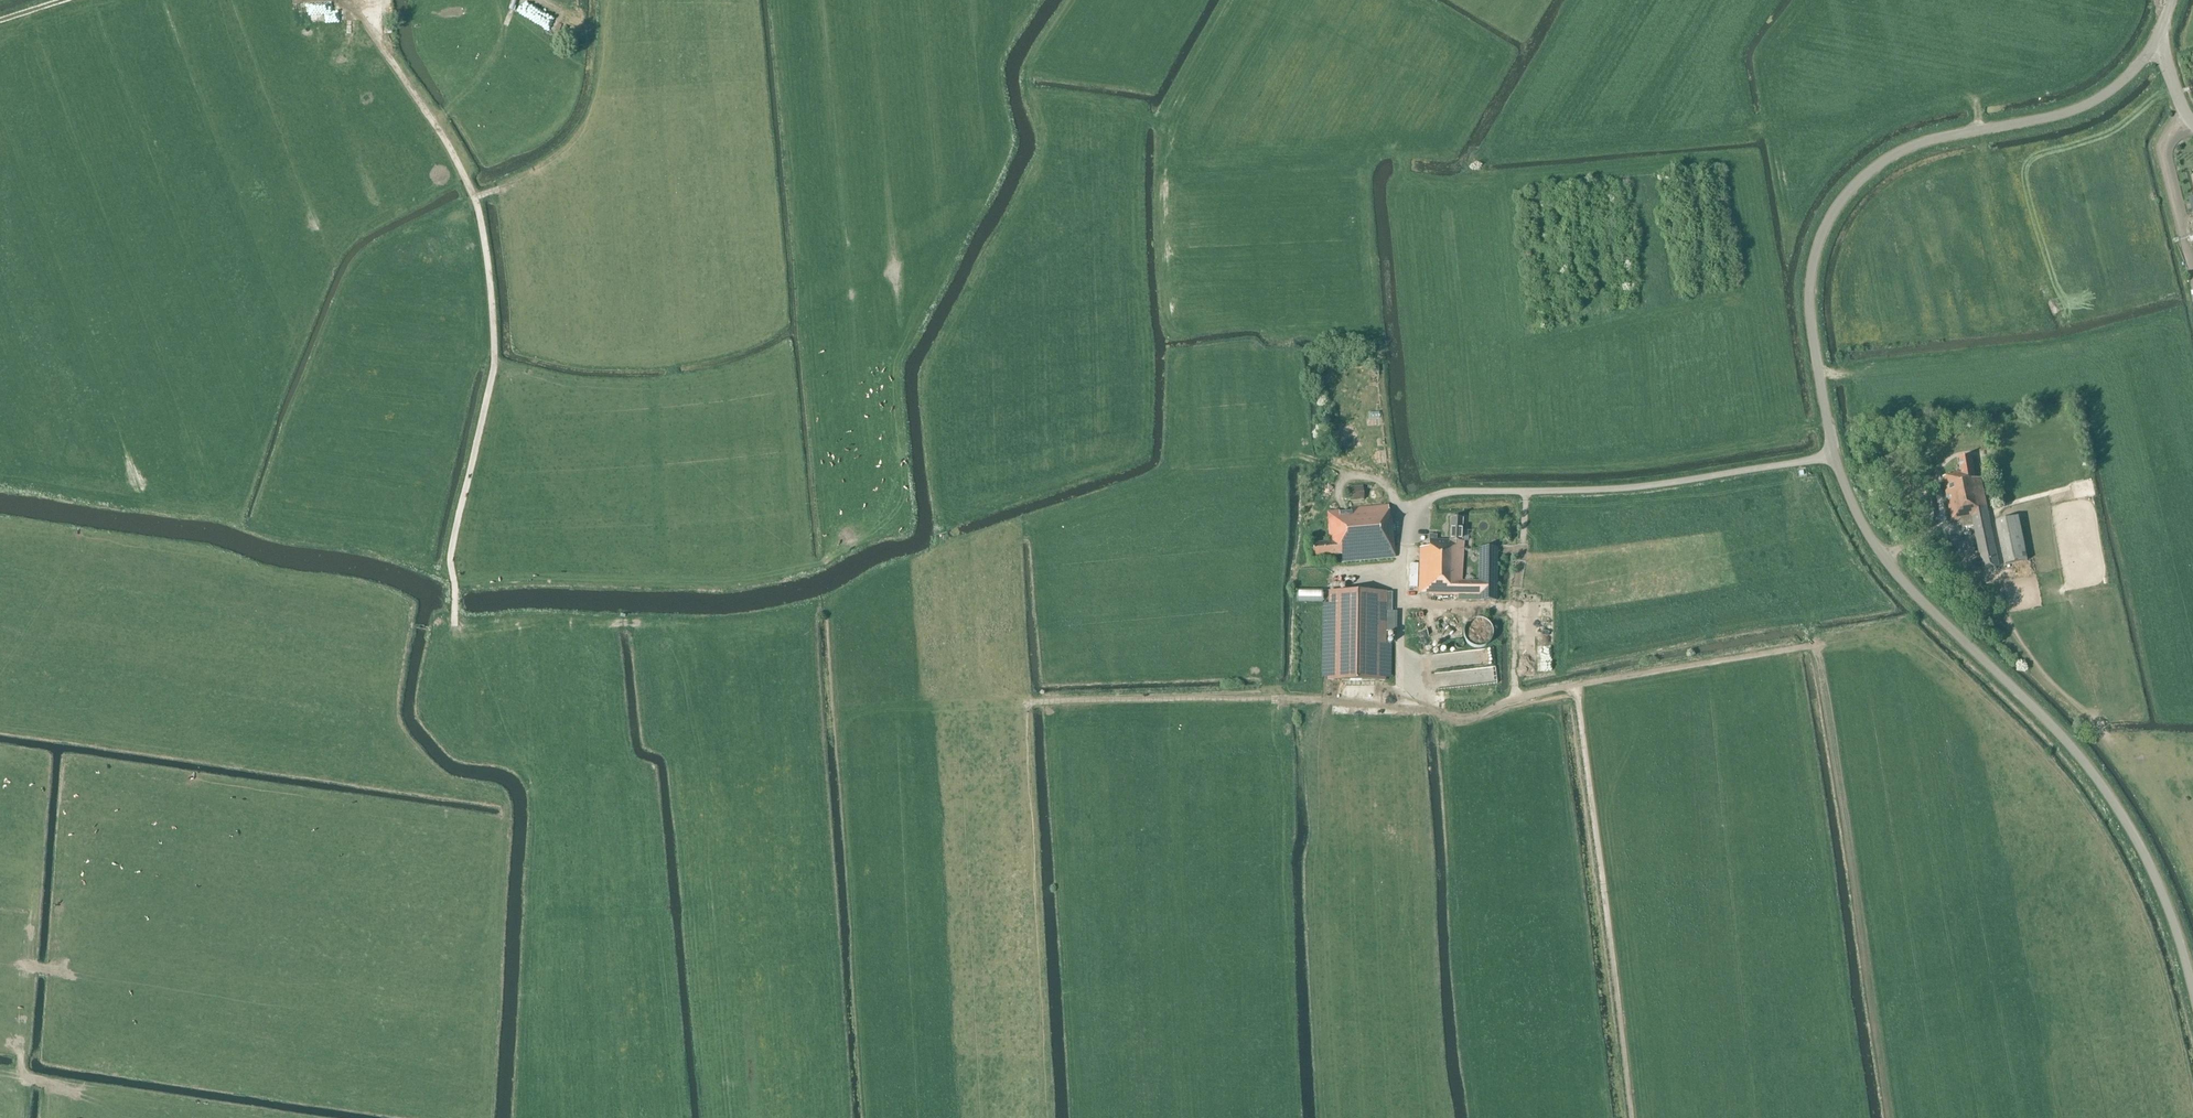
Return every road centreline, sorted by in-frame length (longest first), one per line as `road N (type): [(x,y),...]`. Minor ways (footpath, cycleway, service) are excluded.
road 1 (unclassified): [(2192,994),(2149,865),(2101,784),(1916,595),(1852,508),(1834,458),(1809,298),(1829,221),(1876,166),(1934,138),(2078,108),(2121,82),(2156,43)]
road 2 (track): [(385,0),(379,43),(467,182),(487,262),(493,367),(451,552),(455,625)]

